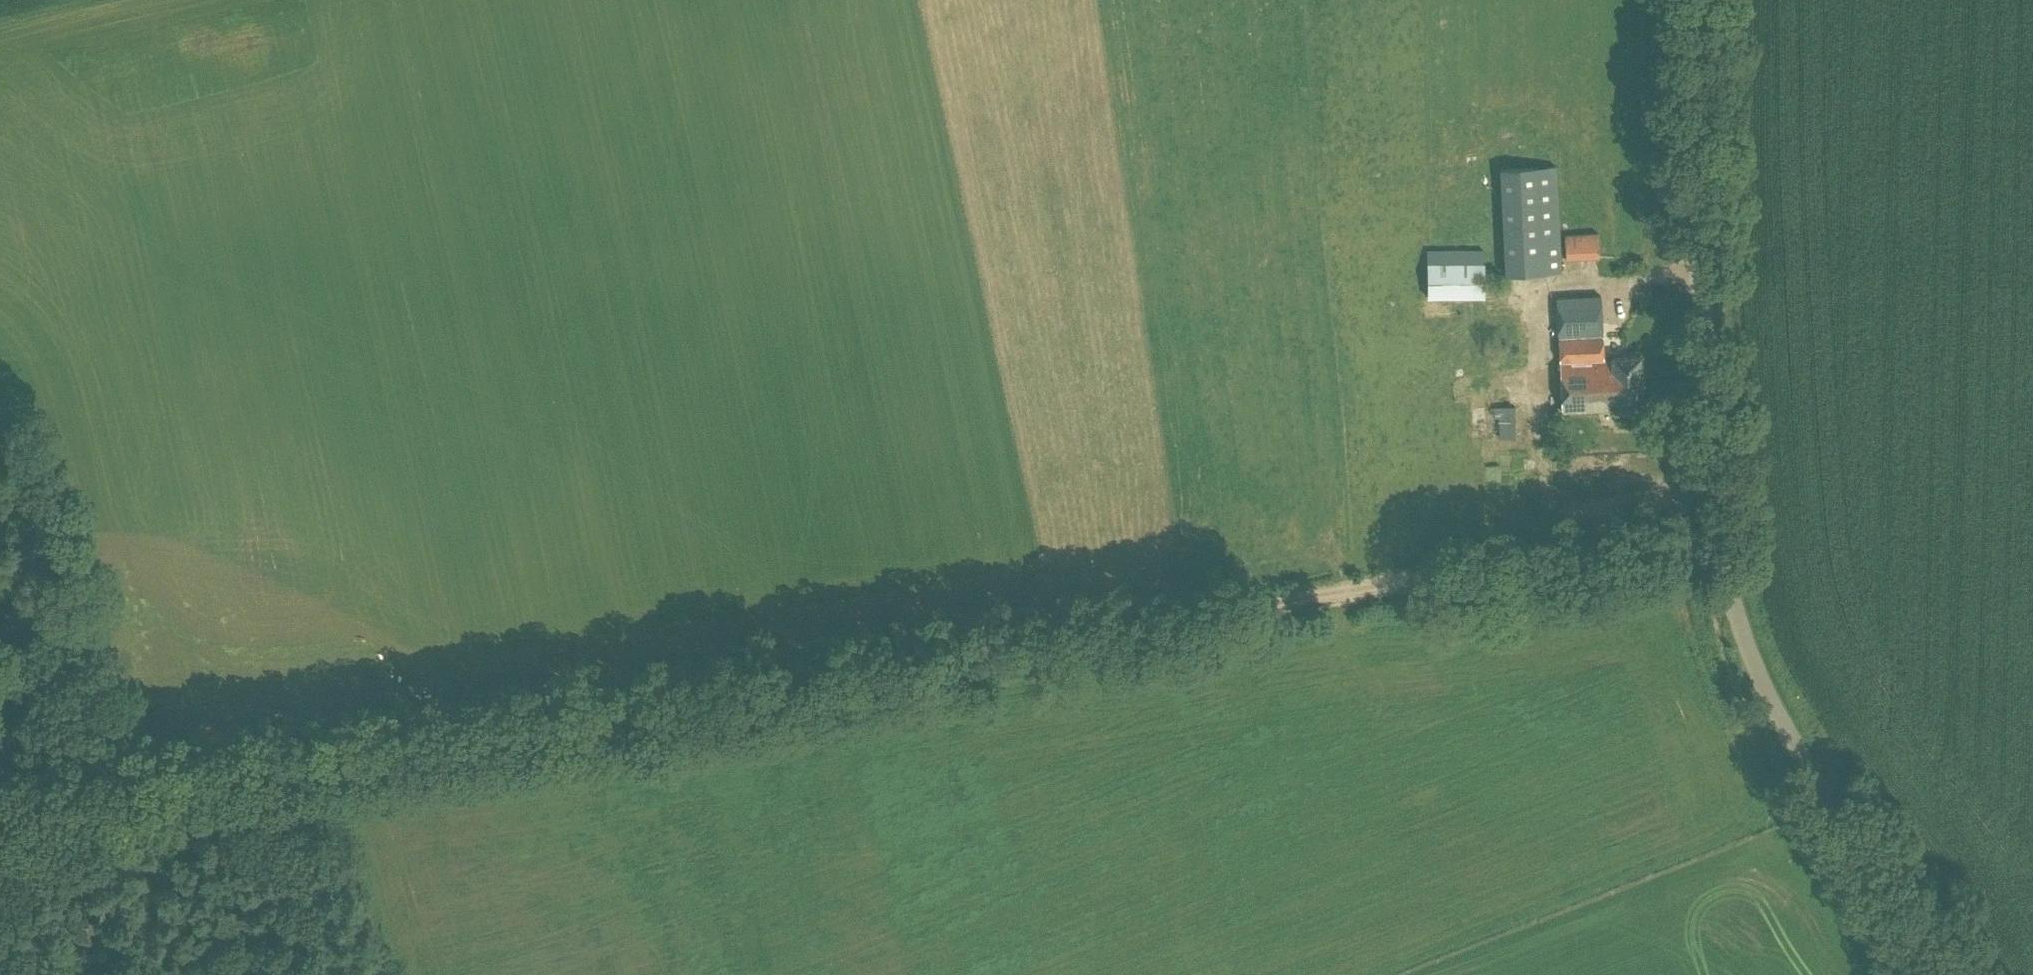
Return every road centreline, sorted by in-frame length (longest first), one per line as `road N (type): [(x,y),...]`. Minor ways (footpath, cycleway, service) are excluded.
road 1 (track): [(1718,530),(0,799)]
road 2 (unclassified): [(1949,974),(1773,711),(1737,622),(1718,530),(1698,249),(1699,0)]

